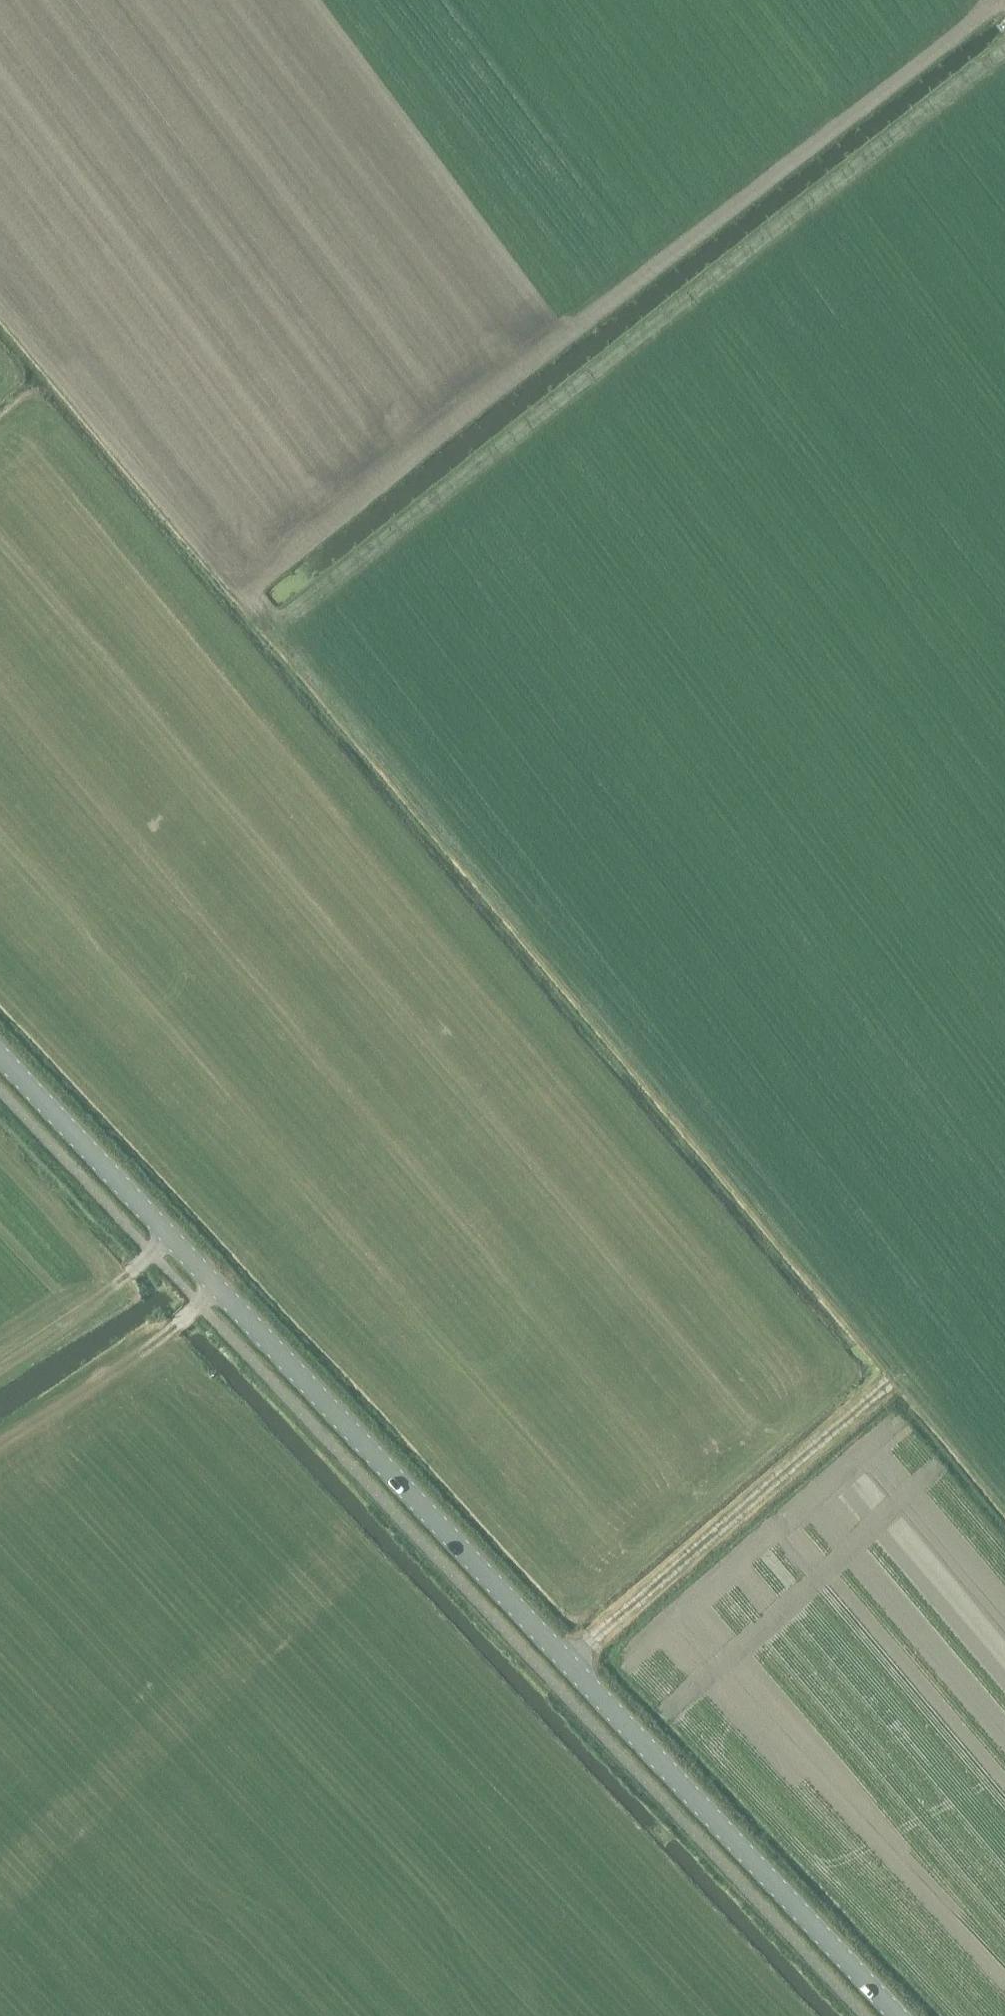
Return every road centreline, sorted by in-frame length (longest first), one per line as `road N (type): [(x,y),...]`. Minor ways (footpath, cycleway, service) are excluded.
road 1 (tertiary): [(897,2015),(0,1059)]
road 2 (track): [(901,1373),(564,1662)]

